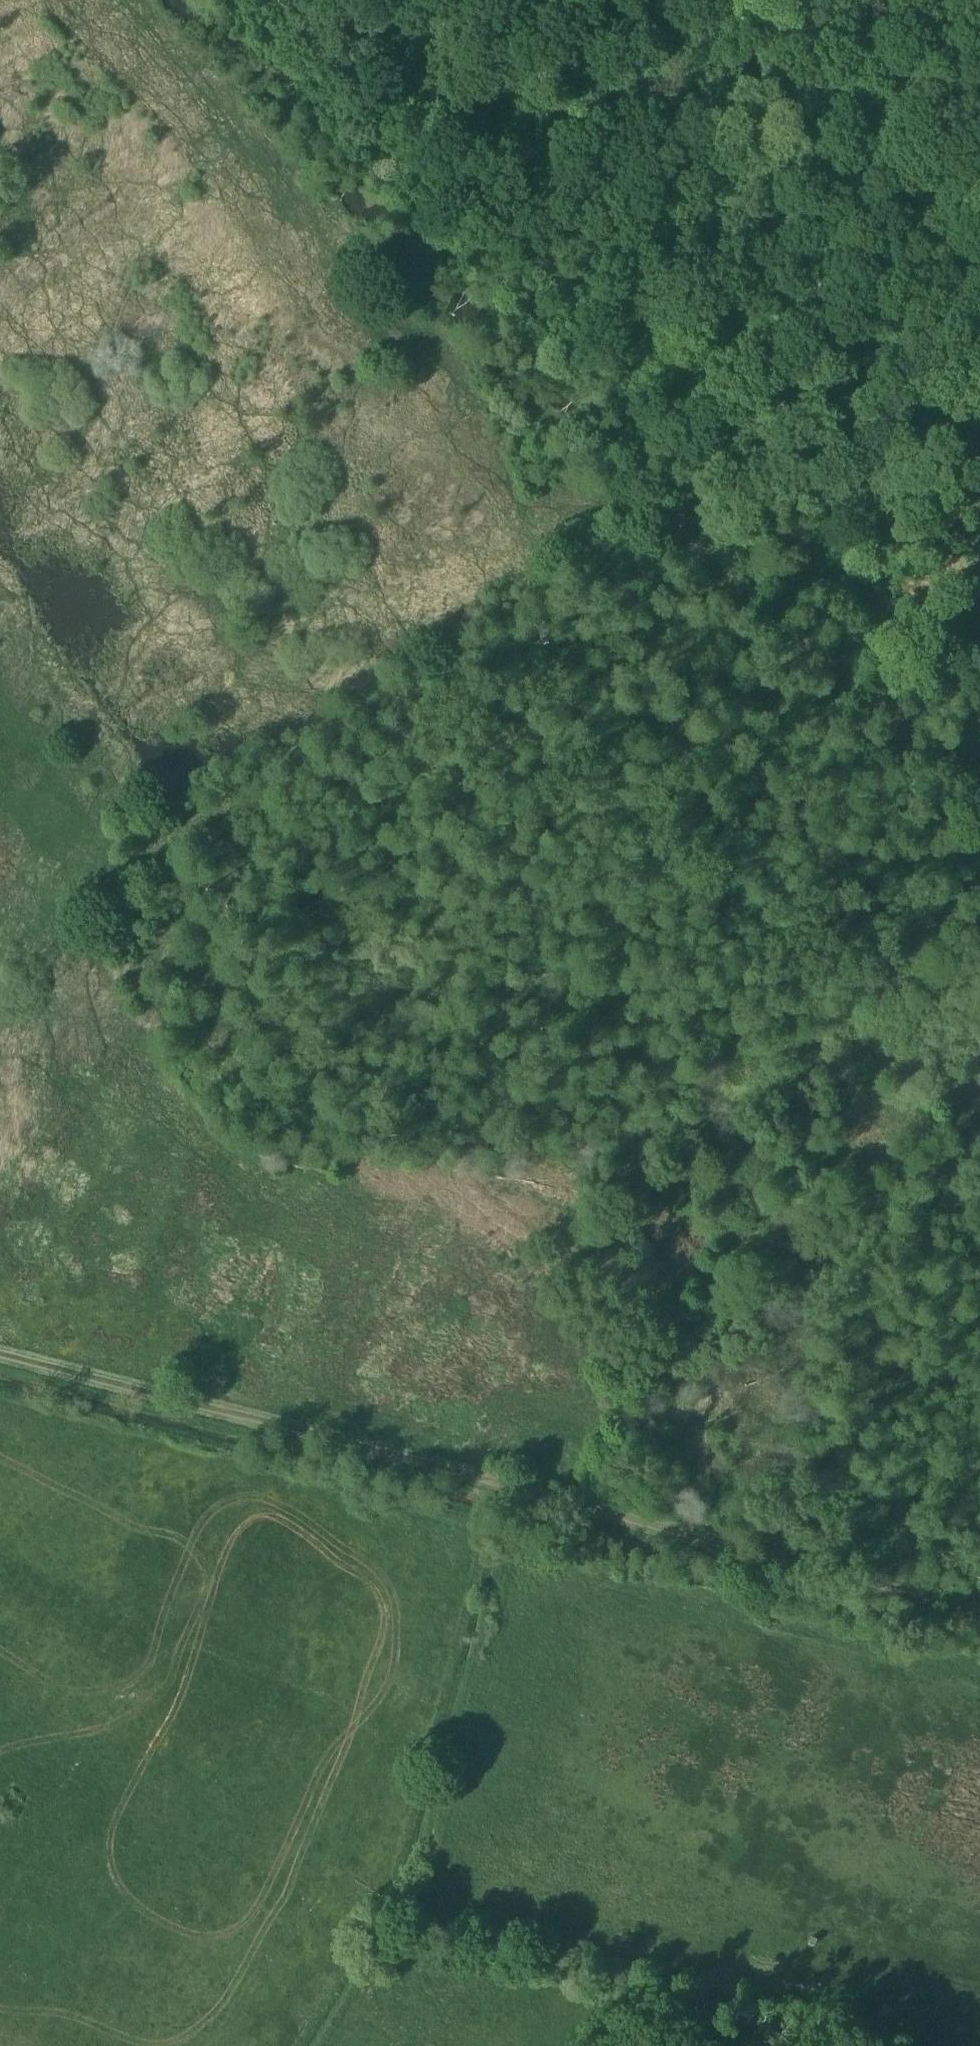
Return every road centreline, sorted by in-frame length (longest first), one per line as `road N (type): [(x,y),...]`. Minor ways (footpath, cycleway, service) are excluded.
road 1 (track): [(979,1614),(0,1354)]
road 2 (track): [(444,0),(473,37),(601,134),(692,170),(850,293),(943,352)]
road 3 (track): [(669,502),(665,514),(979,785)]

